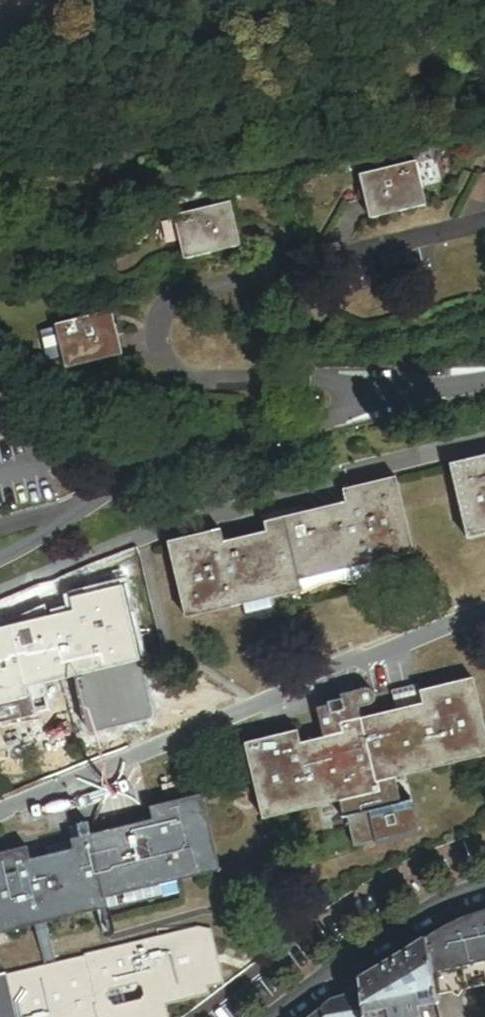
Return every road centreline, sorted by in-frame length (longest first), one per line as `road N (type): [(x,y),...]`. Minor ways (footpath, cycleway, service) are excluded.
road 1 (residential): [(484,887),(354,954),(273,1016)]

